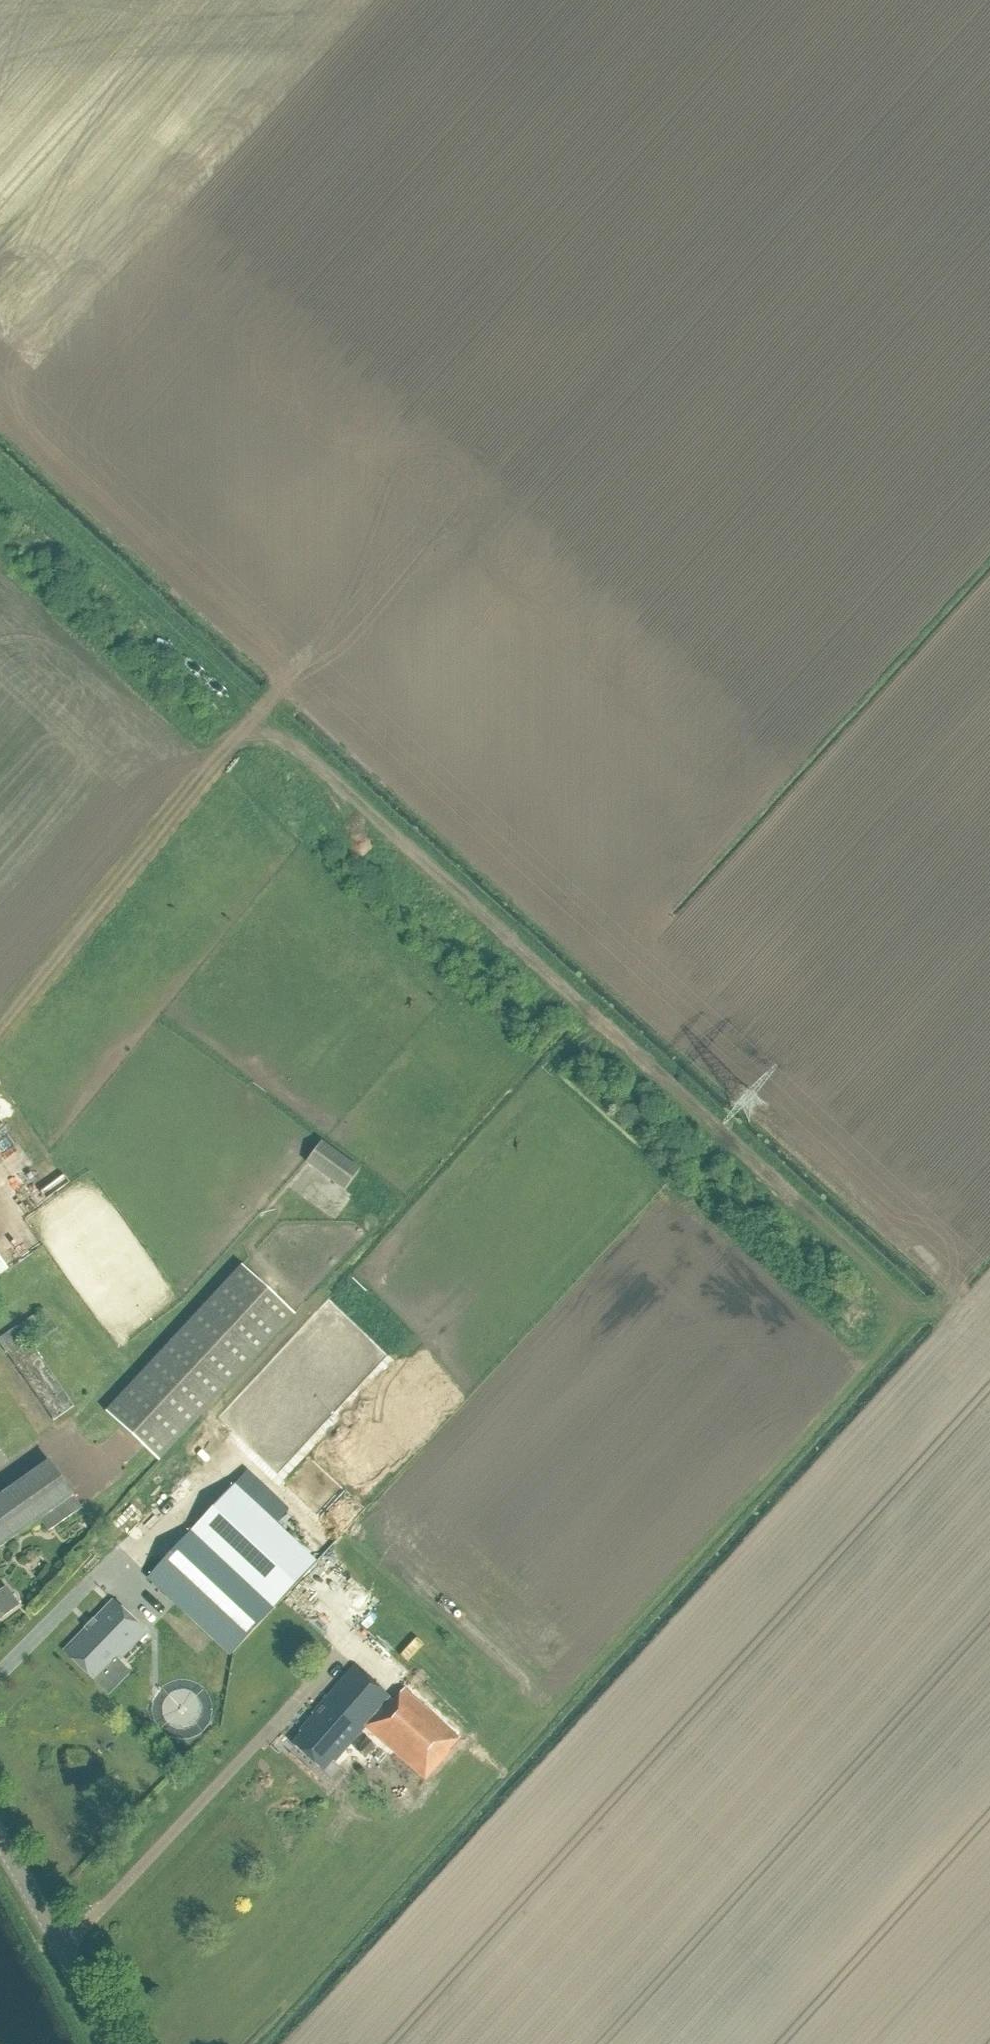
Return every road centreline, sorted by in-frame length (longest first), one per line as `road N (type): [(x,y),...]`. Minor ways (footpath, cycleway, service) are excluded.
road 1 (tertiary): [(111,2043),(0,1837)]

